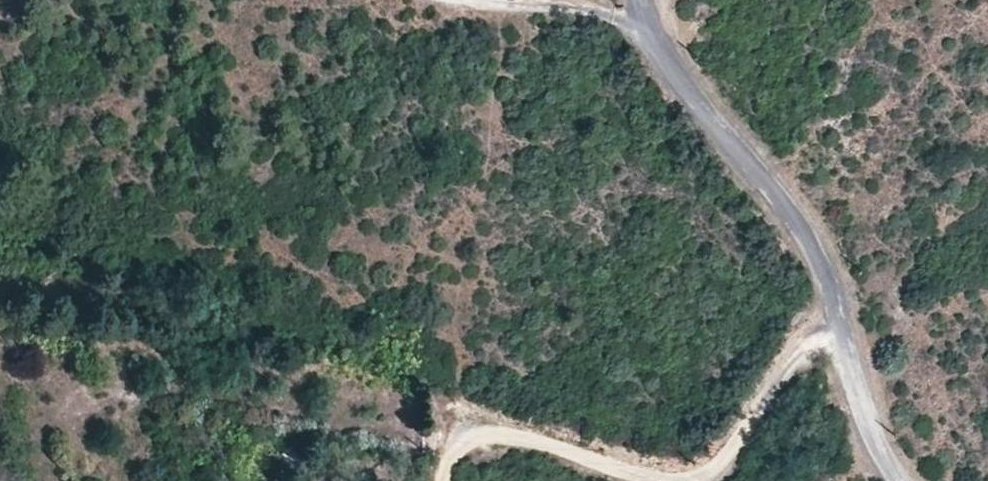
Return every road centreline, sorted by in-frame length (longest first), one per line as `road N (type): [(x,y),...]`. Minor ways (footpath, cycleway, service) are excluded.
road 1 (unclassified): [(839,332),(815,260),(792,222),(647,31)]
road 2 (unclassified): [(662,480),(504,432),(453,443),(432,480)]
road 3 (unclassified): [(839,332),(794,349),(712,480)]
road 4 (unclassified): [(647,31),(597,12),(460,0)]
road 5 (unclassified): [(896,480),(868,438),(839,332)]

